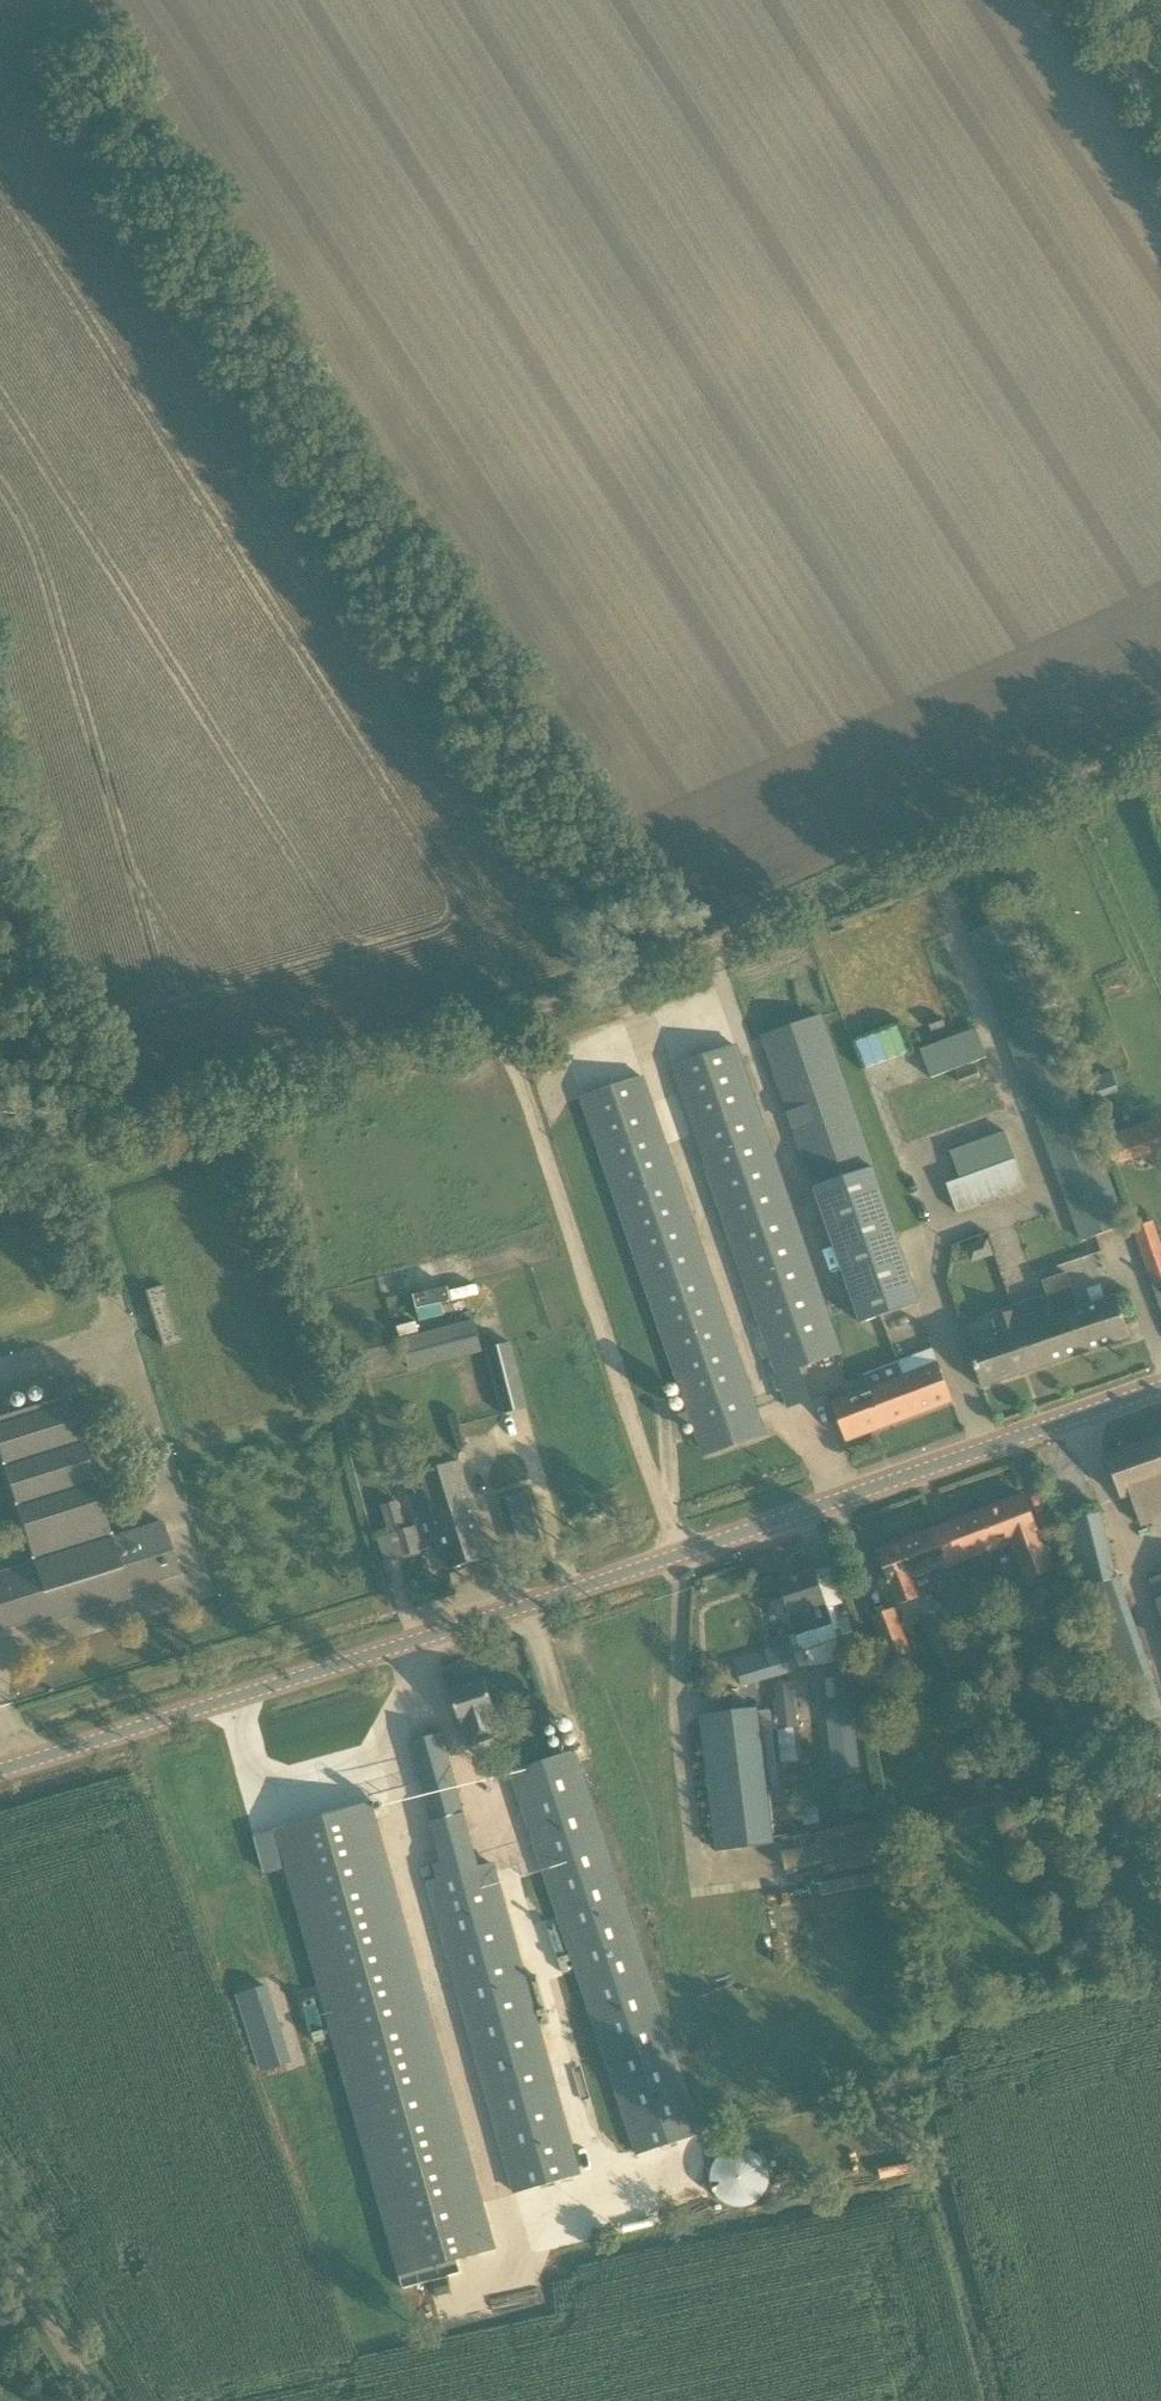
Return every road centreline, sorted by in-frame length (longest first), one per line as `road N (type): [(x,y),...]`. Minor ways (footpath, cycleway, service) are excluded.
road 1 (track): [(1160,741),(657,969),(504,1028),(0,1160)]
road 2 (unclassified): [(0,1771),(674,1552)]
road 3 (unclassified): [(504,1028),(674,1552)]
road 4 (unclassified): [(674,1552),(1160,1387)]
road 5 (unclassified): [(90,2400),(0,2250)]

